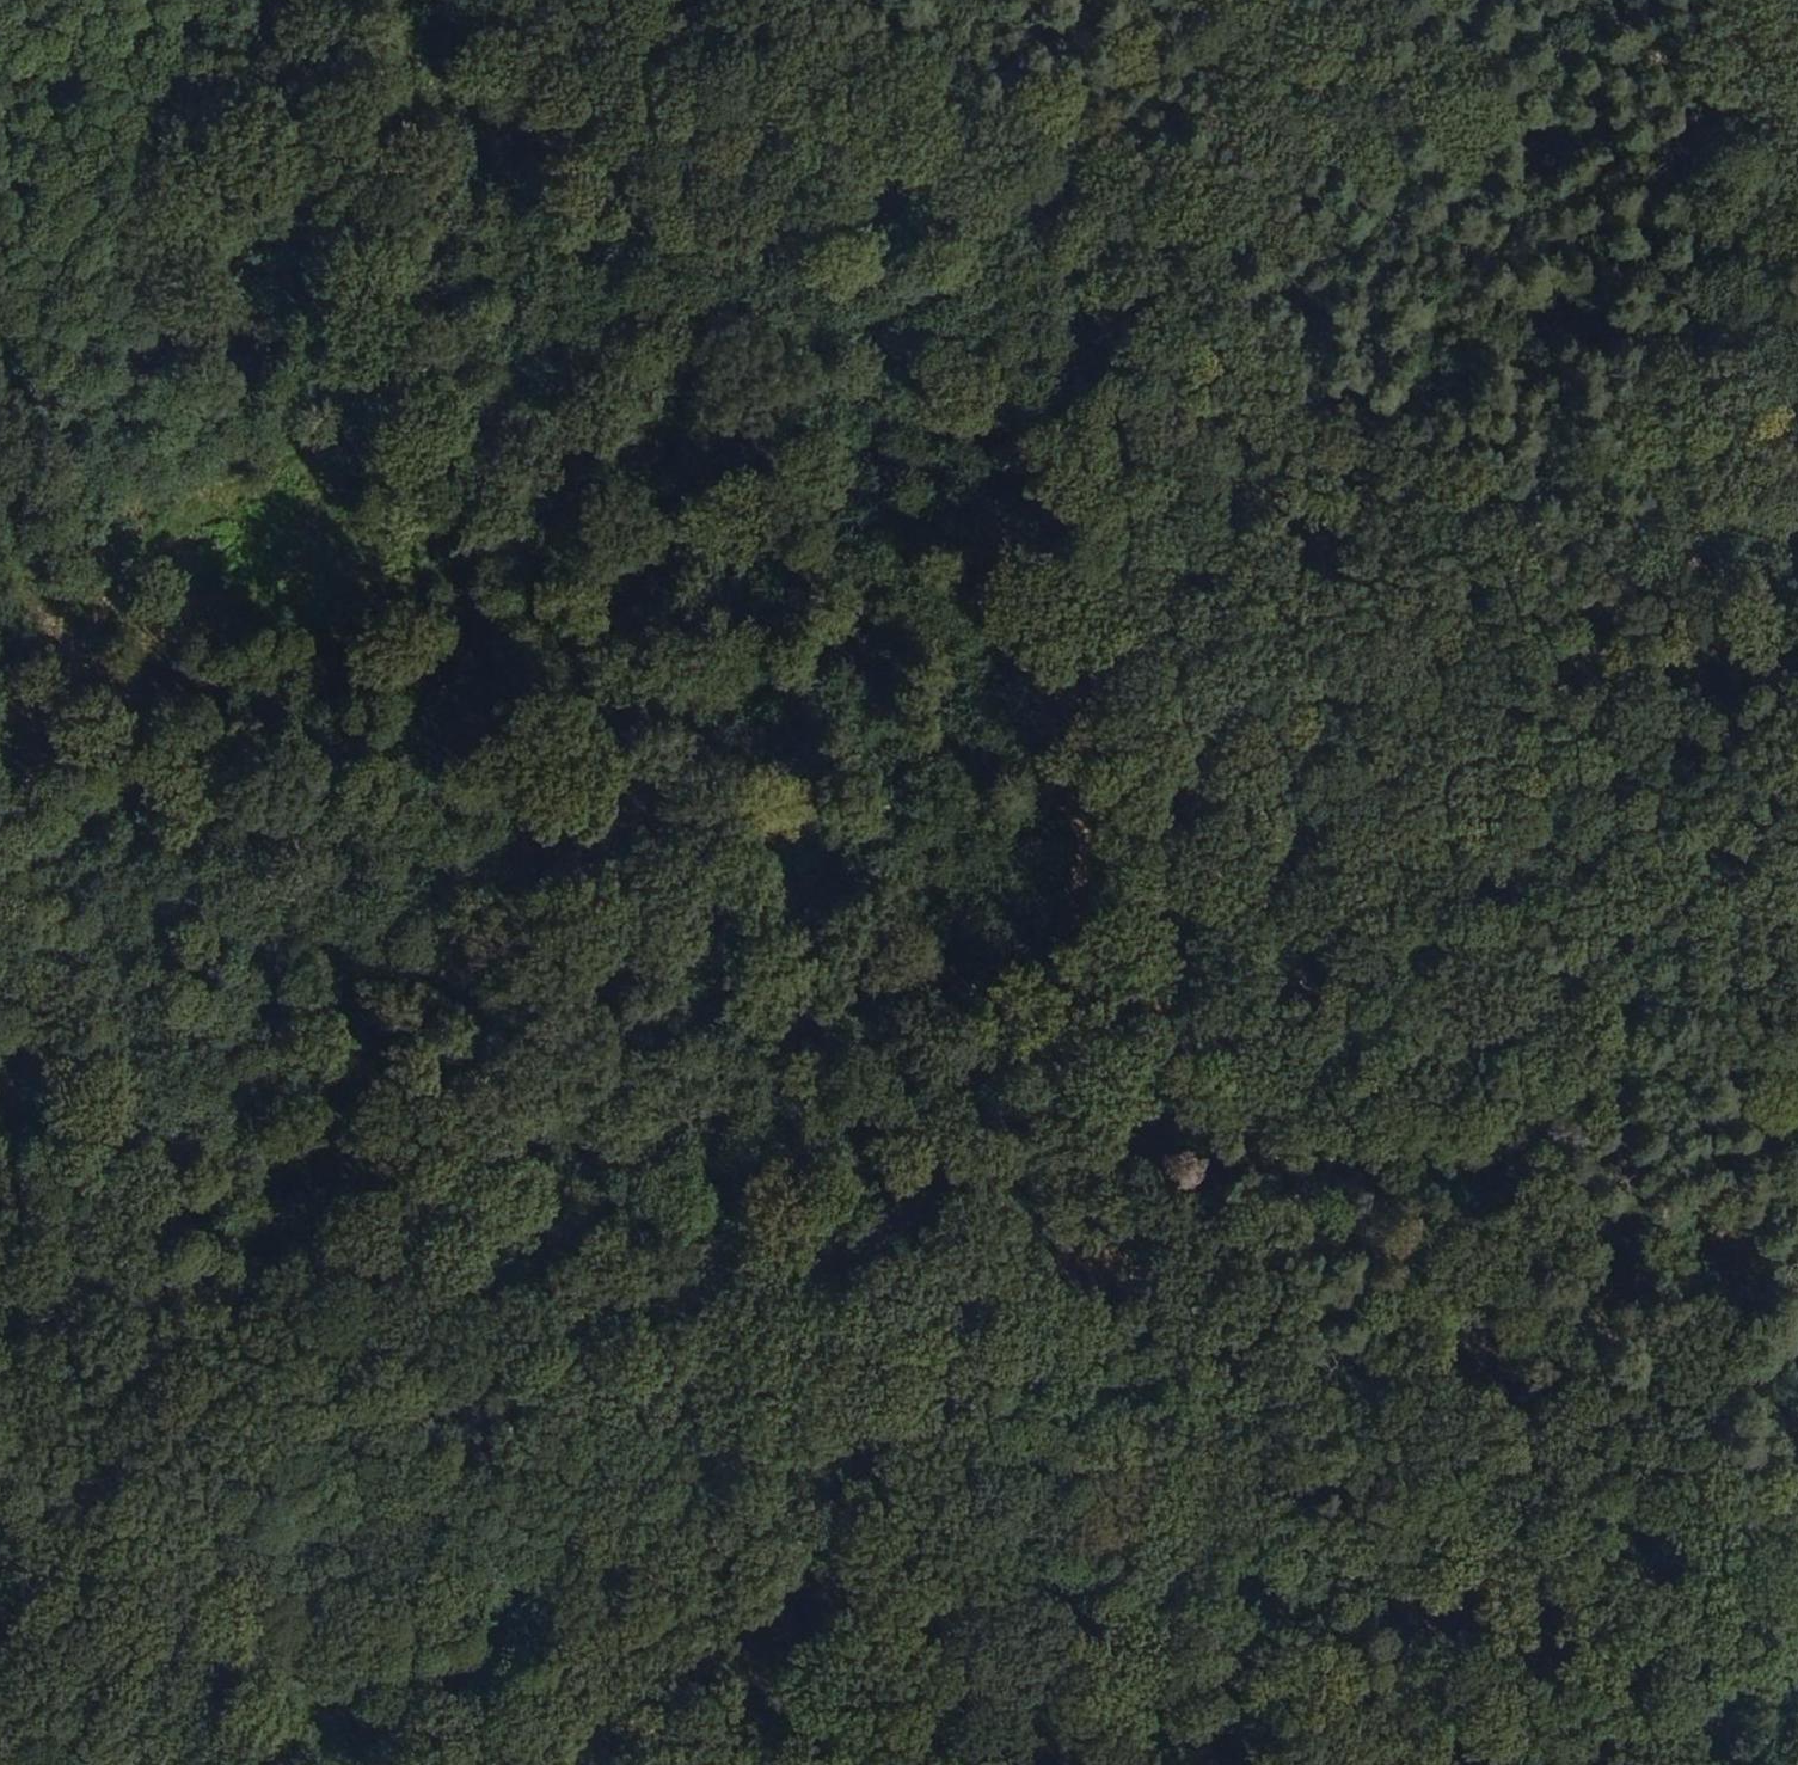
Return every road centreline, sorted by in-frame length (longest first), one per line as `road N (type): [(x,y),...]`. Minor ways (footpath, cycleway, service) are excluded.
road 1 (track): [(0,1337),(1797,1241)]
road 2 (track): [(679,0),(1797,703)]

